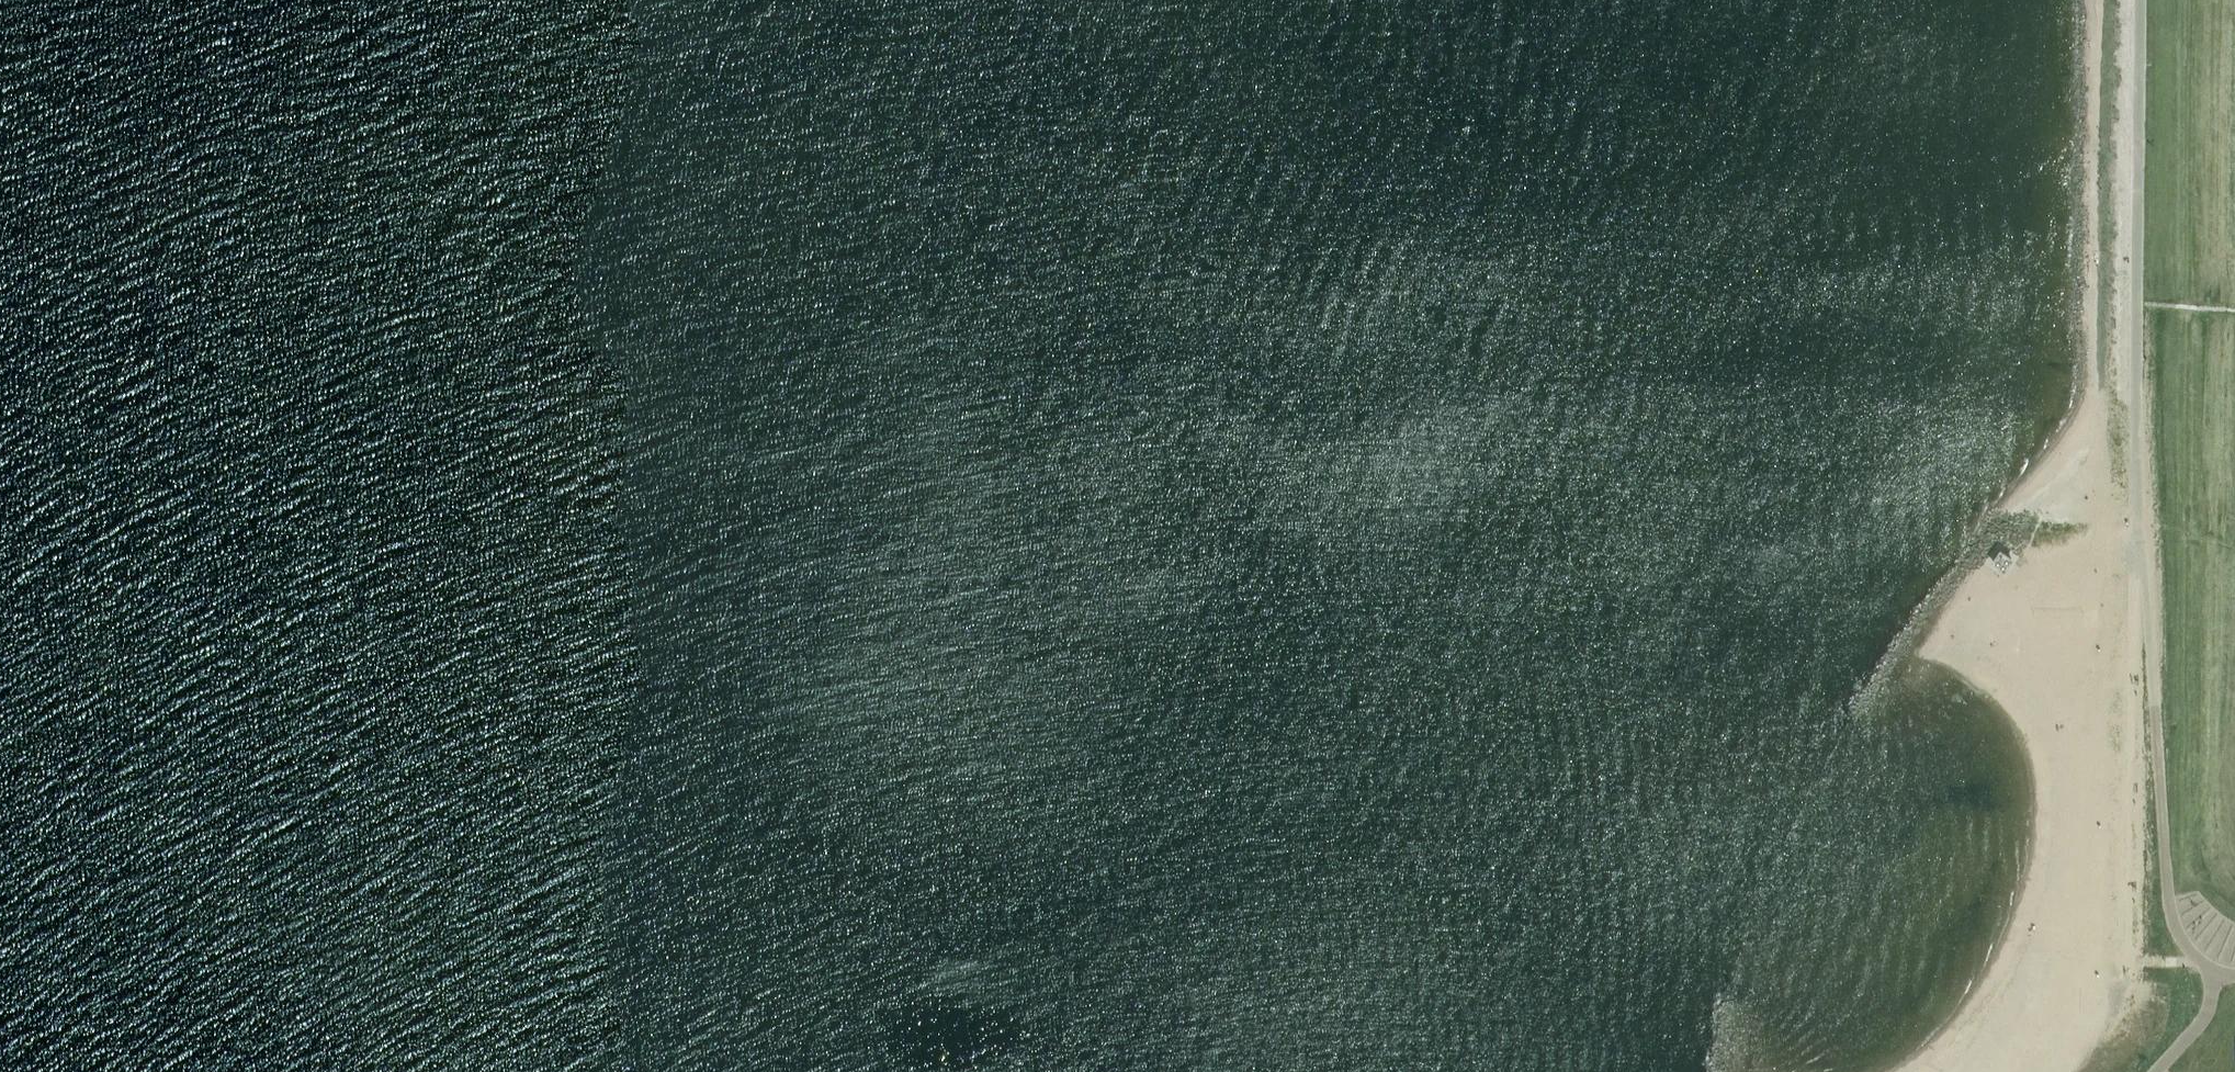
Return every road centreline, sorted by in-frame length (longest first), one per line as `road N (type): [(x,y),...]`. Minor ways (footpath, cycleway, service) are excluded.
road 1 (unclassified): [(2234,974),(2204,965),(2185,946),(2168,900),(2135,454),(2140,0)]

